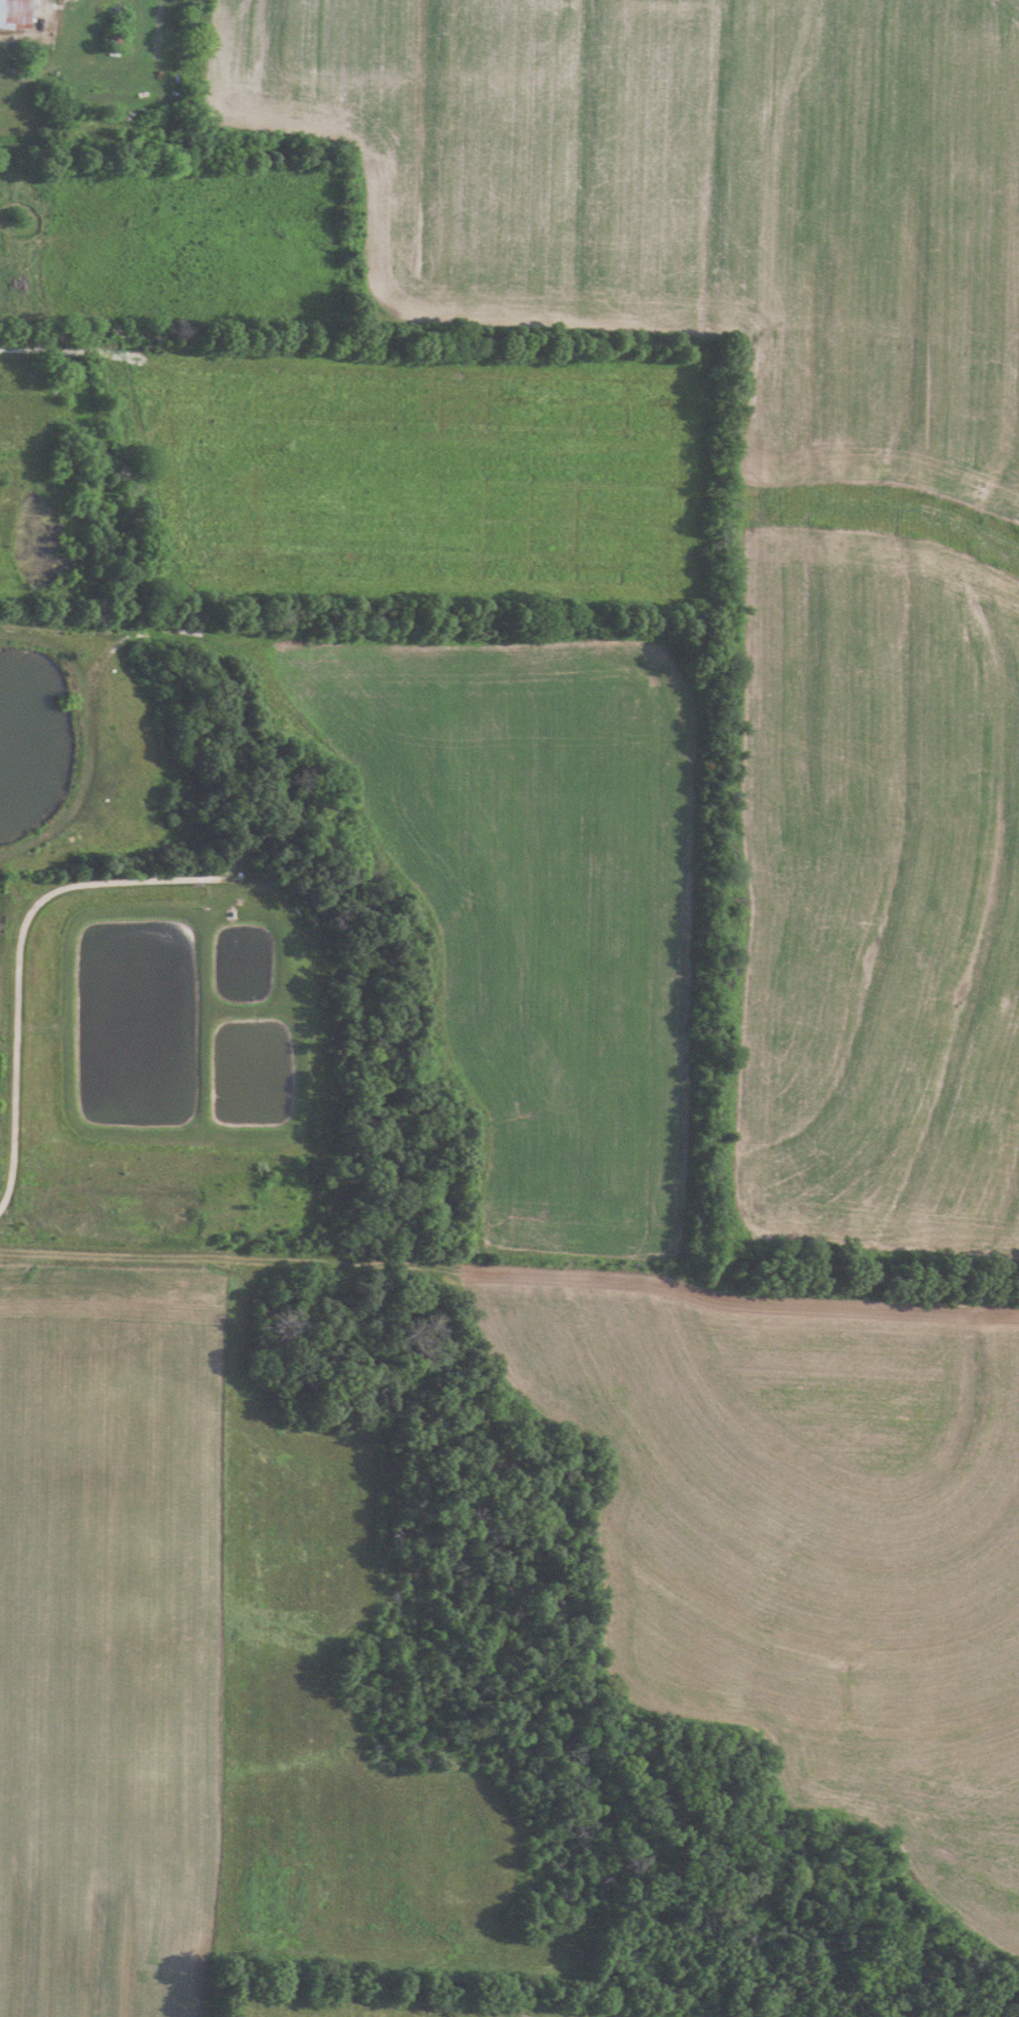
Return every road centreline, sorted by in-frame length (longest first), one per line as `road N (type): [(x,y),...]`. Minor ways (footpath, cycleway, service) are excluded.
road 1 (residential): [(0,1218),(13,1185),(32,918),(65,888),(218,875),(241,861)]

